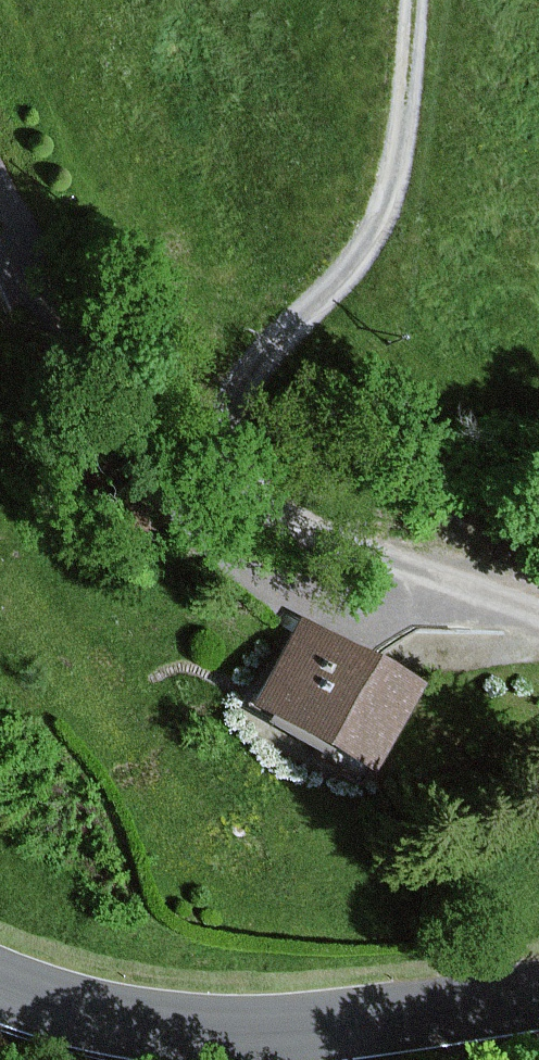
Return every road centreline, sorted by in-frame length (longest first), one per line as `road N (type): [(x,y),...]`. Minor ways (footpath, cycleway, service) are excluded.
road 1 (residential): [(538,613),(279,511),(240,444),(239,416),(255,368),(342,265),(386,183),(402,131),(417,0)]
road 2 (track): [(0,195),(119,428),(199,554),(262,600),(335,618),(403,615),(454,580)]
road 3 (secondary): [(0,984),(101,1016),(214,1030),(406,1018),(538,993)]

